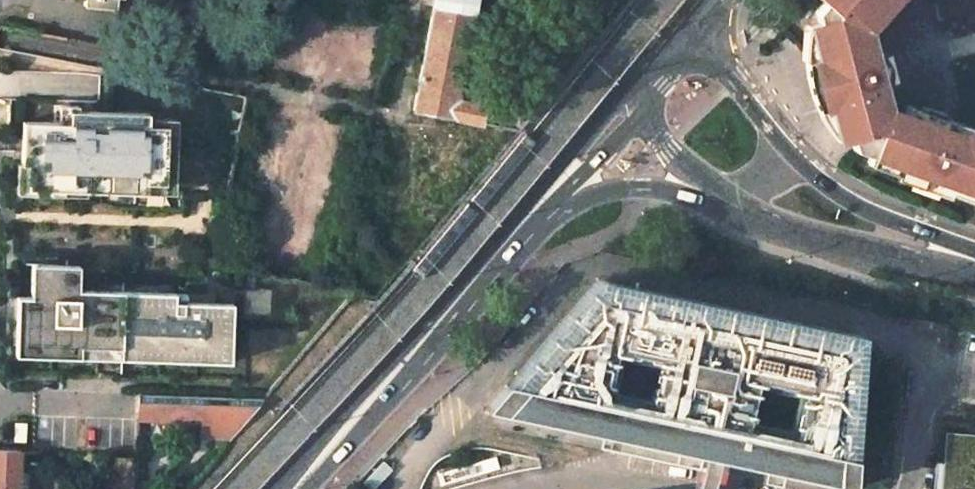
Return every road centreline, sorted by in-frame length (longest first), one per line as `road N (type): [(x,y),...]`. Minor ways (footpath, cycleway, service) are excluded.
road 1 (secondary): [(623,109),(282,488)]
road 2 (secondary): [(623,109),(668,155),(765,219),(974,273)]

